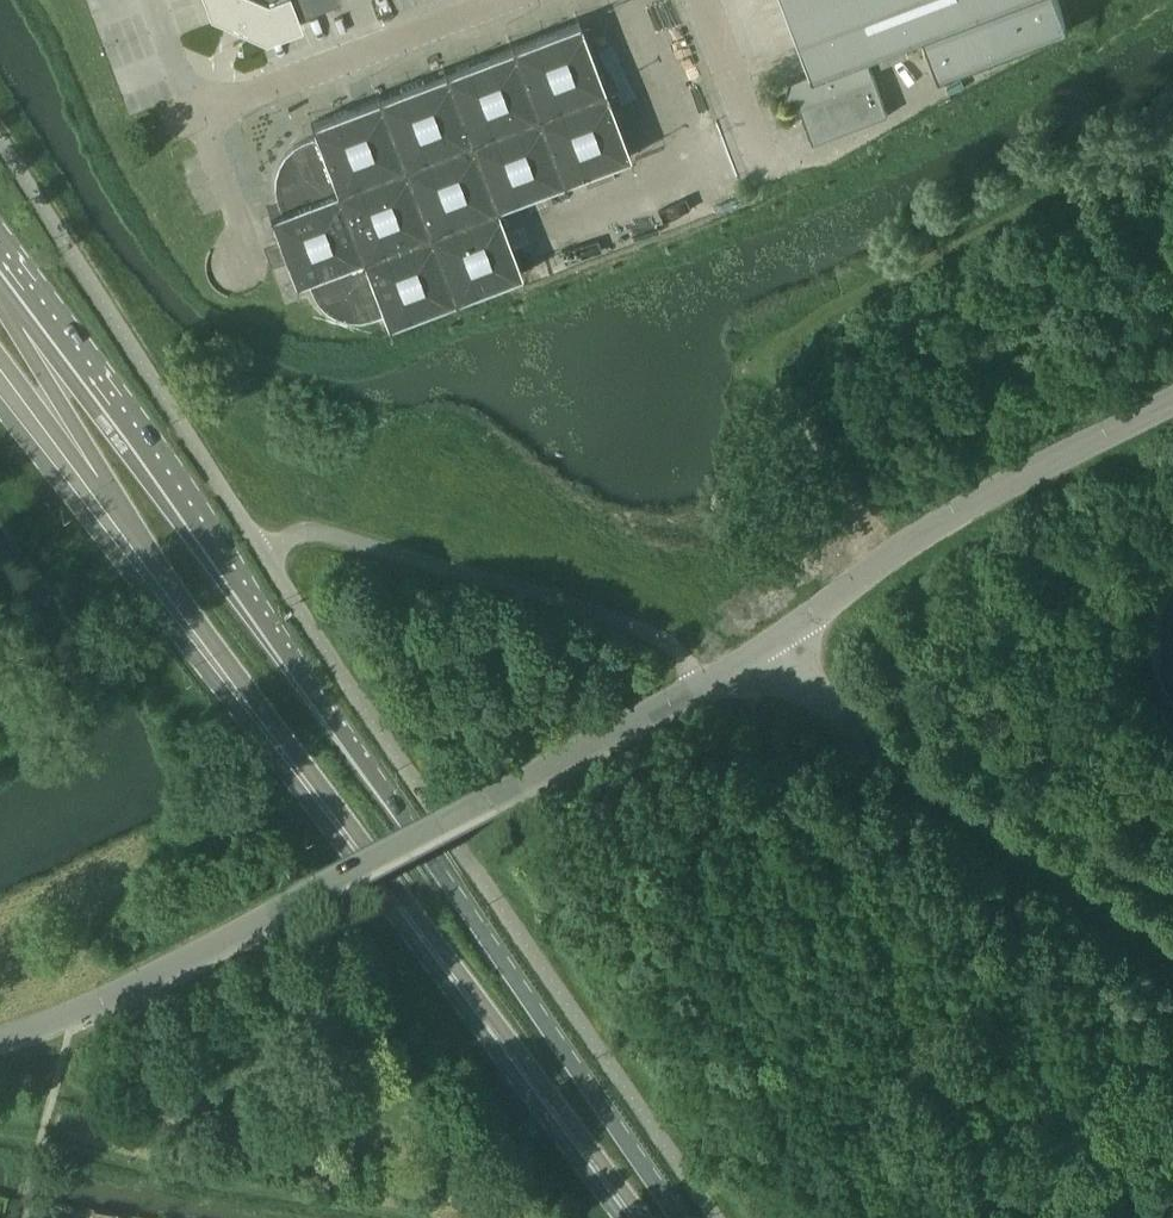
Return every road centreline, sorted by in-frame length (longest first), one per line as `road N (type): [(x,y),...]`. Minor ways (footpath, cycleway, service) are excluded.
road 1 (secondary): [(683,1217),(0,243)]
road 2 (secondary): [(0,400),(415,930),(626,1217)]
road 3 (unclassified): [(0,1038),(71,1017),(760,648)]
road 4 (unclassified): [(760,648),(836,710),(1172,936)]
road 5 (unclassified): [(760,648),(967,504),(1172,398)]
road 6 (unclassified): [(169,124),(502,0)]
road 7 (unclassified): [(770,175),(703,0)]

